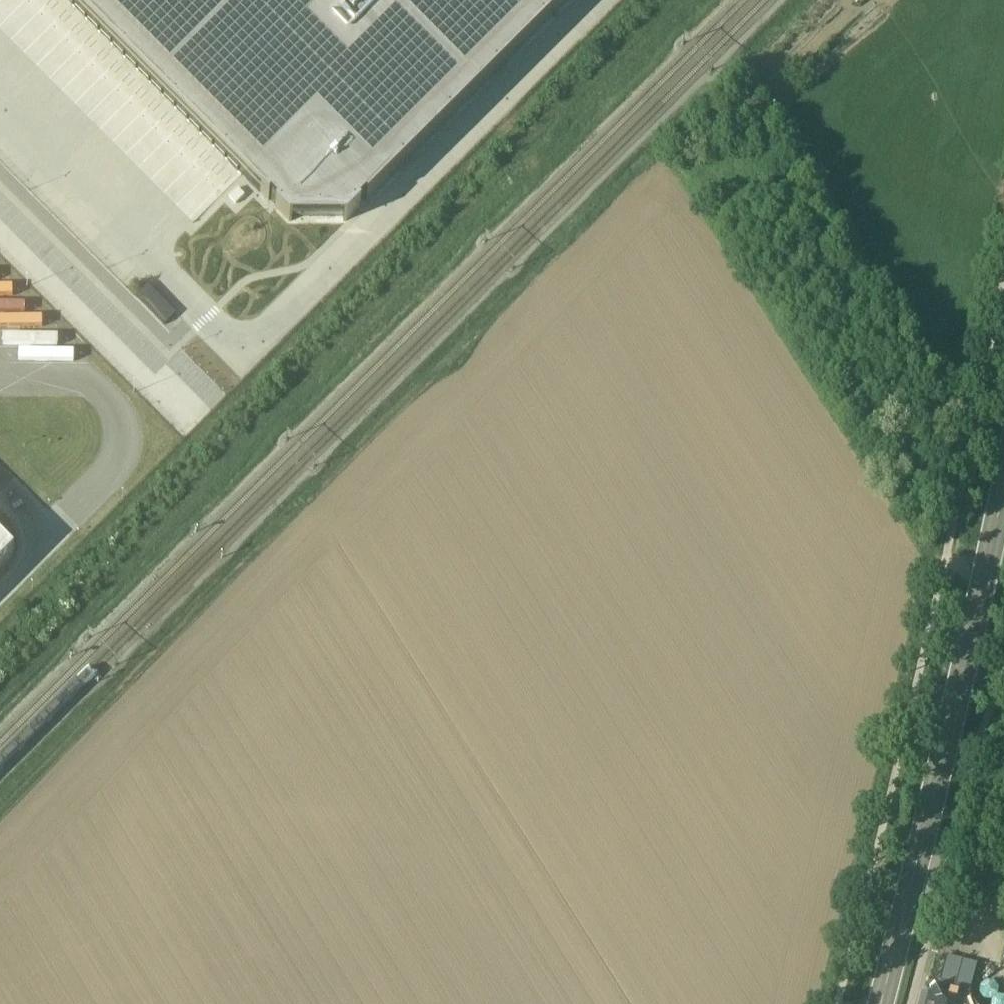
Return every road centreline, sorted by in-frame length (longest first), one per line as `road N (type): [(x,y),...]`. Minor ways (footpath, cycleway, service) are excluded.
road 1 (primary): [(879,1003),(971,651),(1003,489)]

